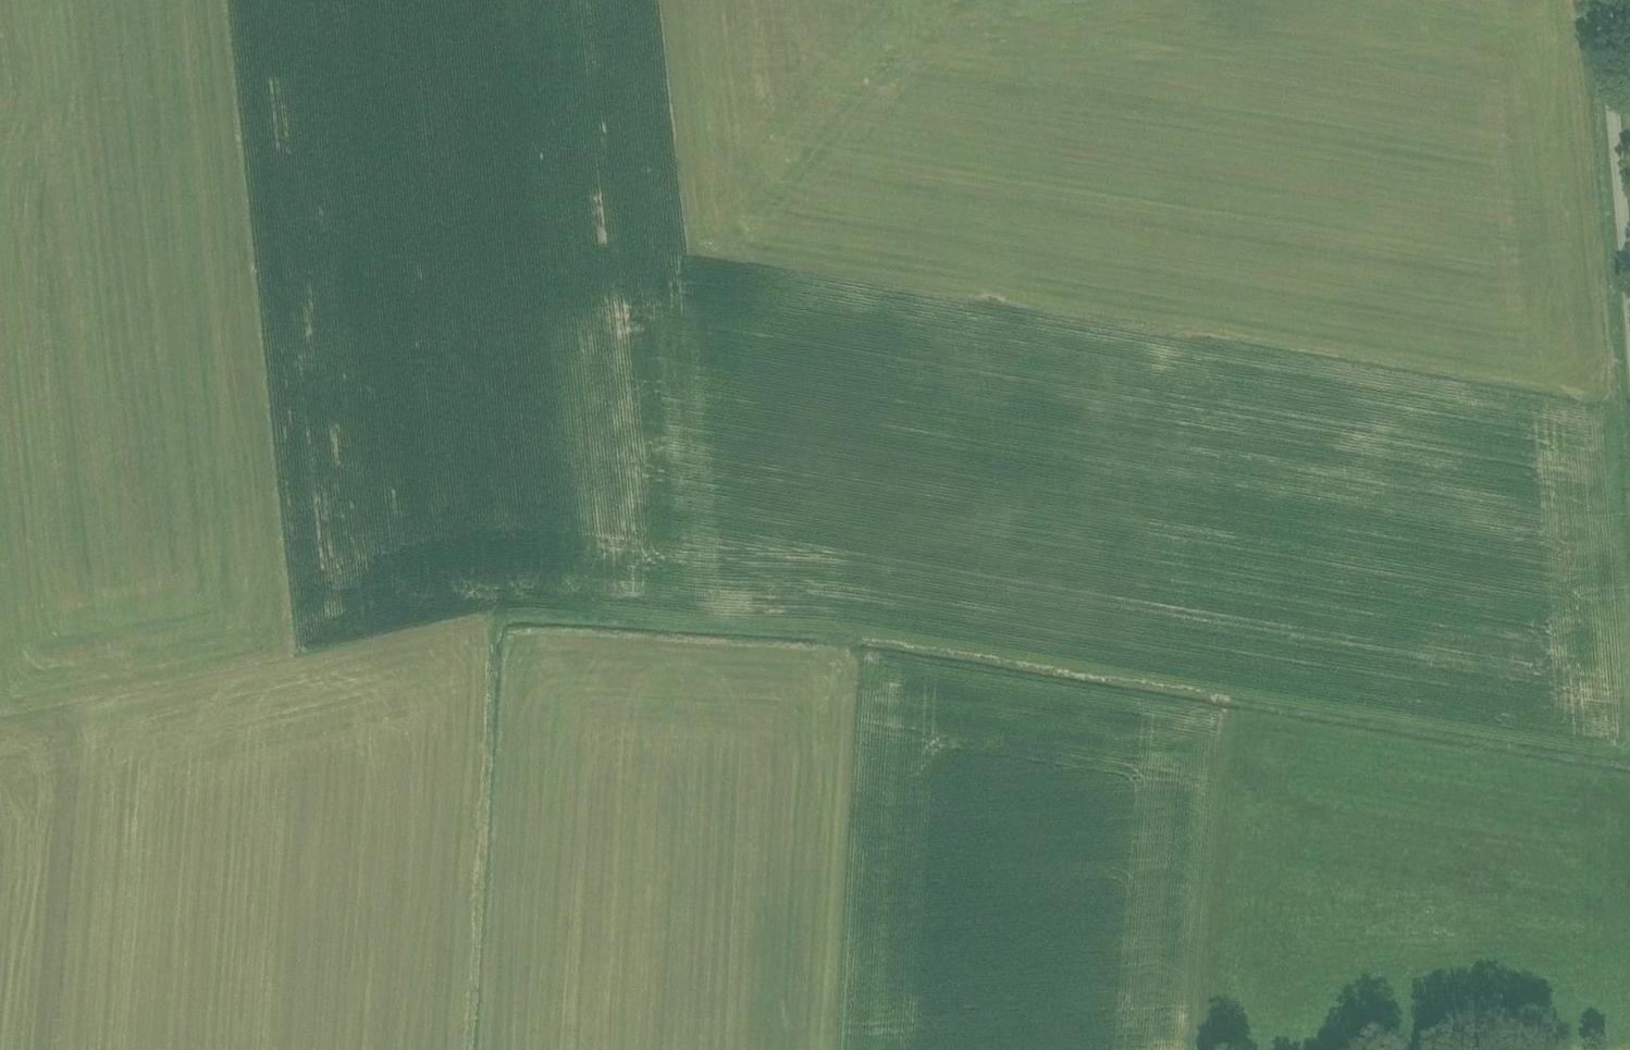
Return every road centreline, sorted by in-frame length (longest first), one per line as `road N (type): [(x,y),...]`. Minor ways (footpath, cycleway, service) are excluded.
road 1 (unclassified): [(1629,341),(1601,0)]

